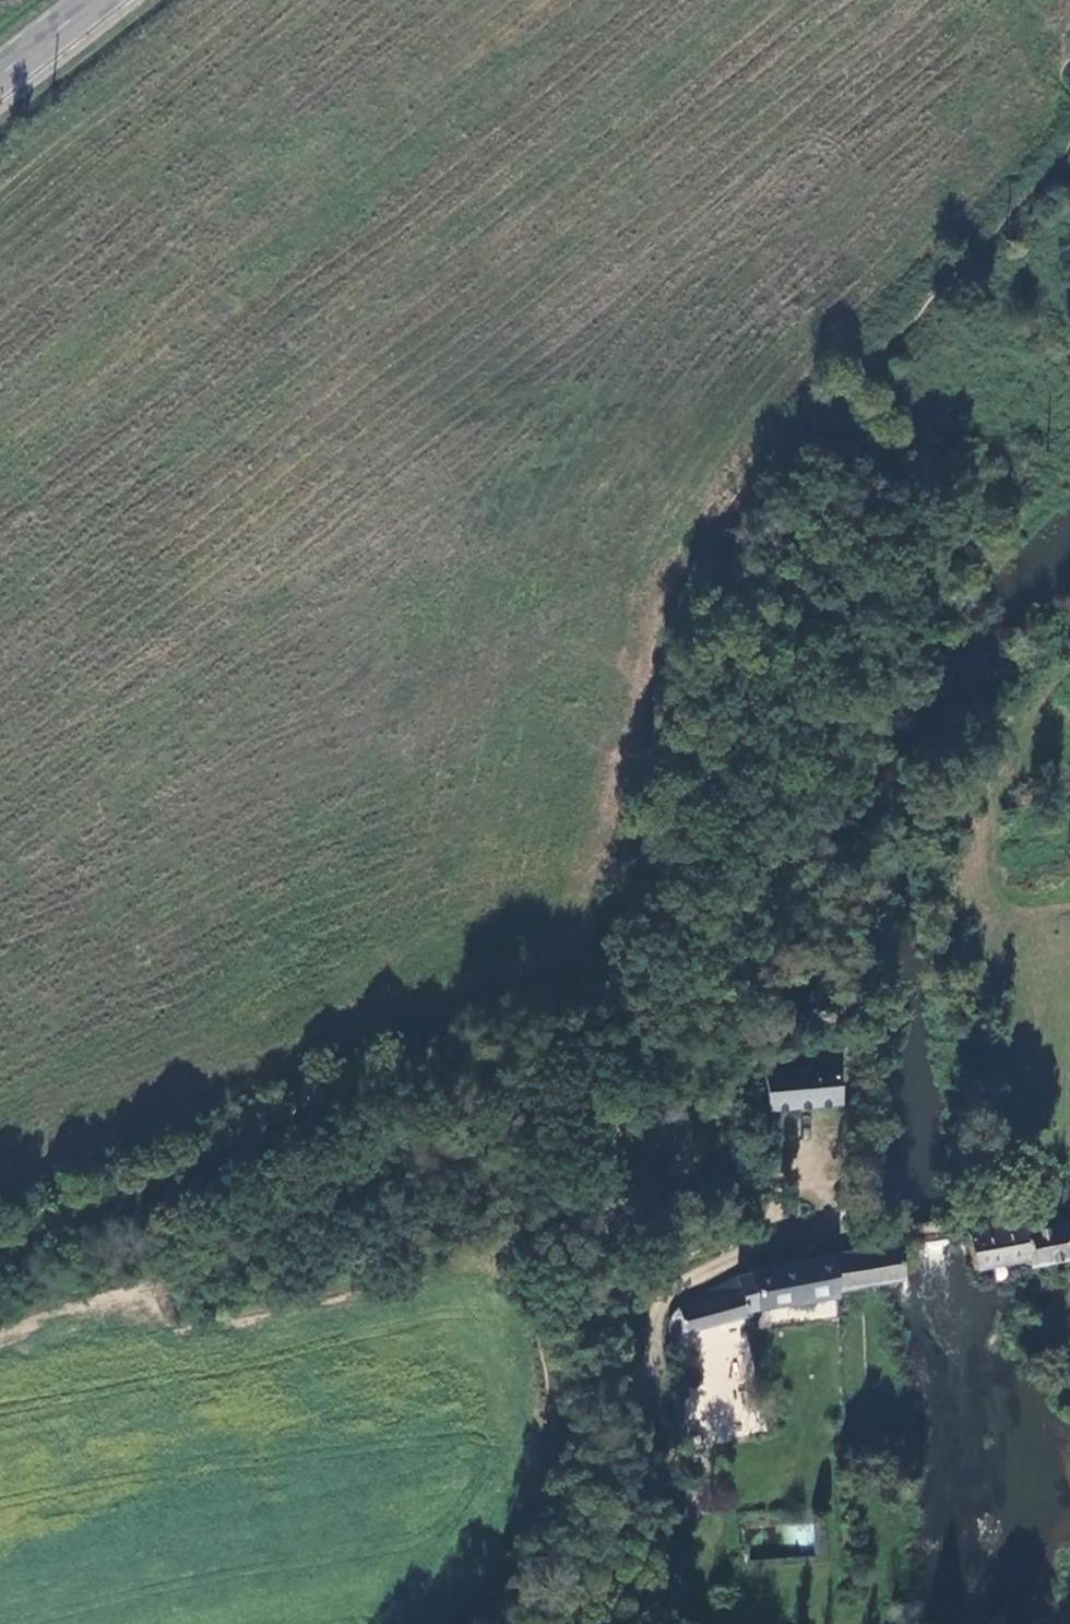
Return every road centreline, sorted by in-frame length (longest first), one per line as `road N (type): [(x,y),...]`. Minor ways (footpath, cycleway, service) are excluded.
road 1 (secondary): [(0,75),(96,0)]

